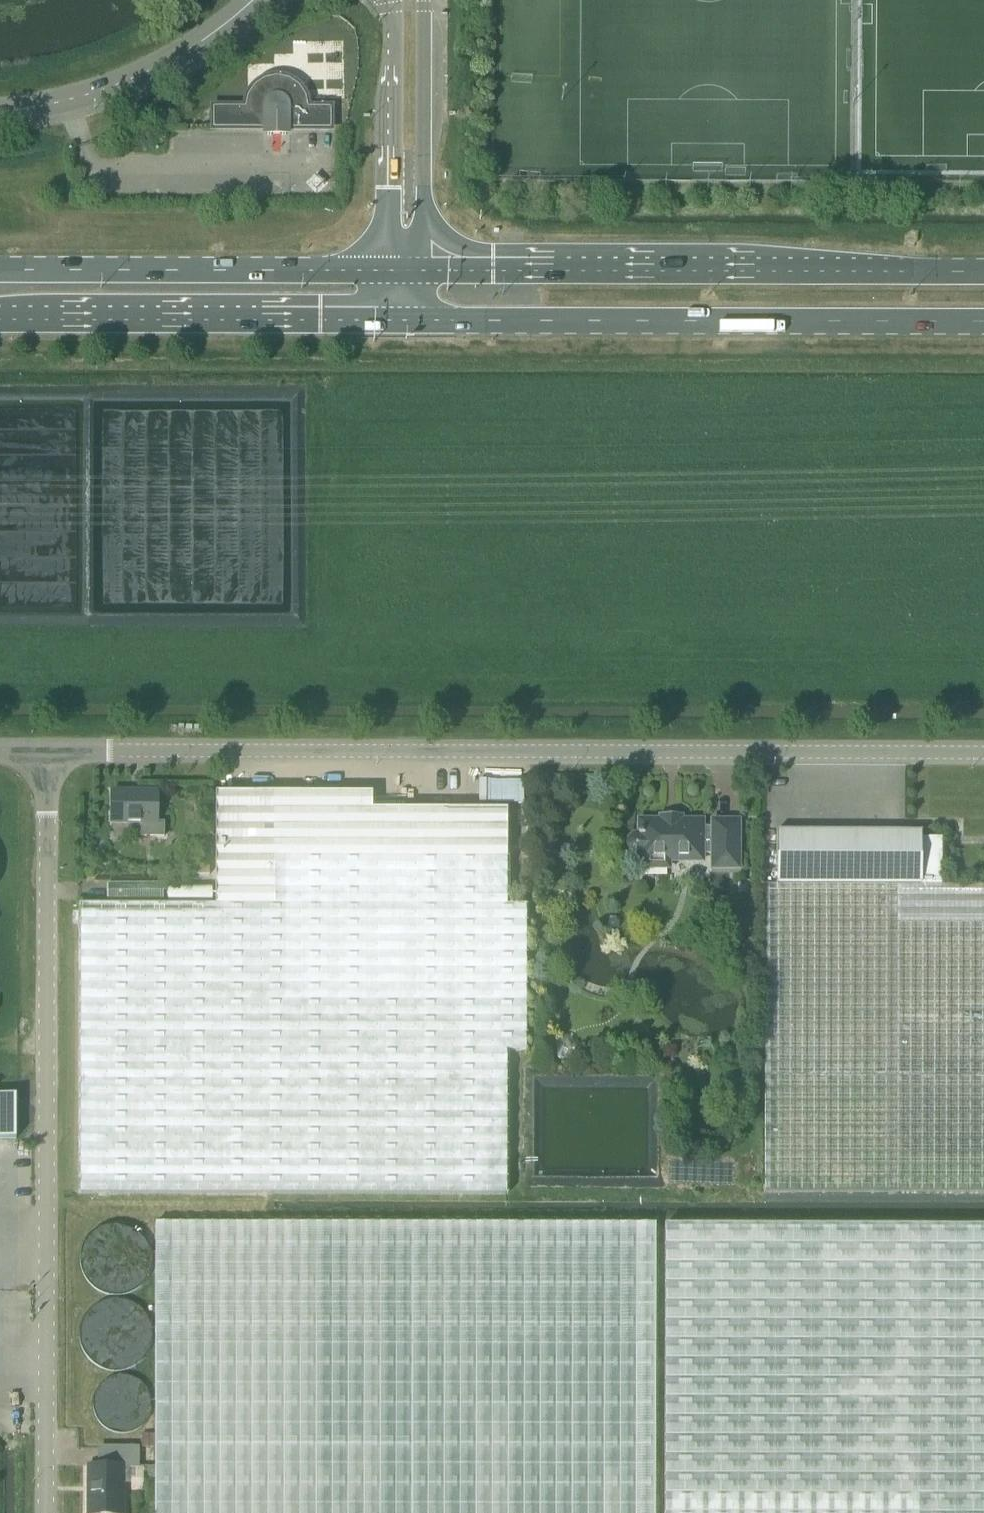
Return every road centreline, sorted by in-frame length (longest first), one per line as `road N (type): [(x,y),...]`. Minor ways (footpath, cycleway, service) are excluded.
road 1 (tertiary): [(46,748),(983,750)]
road 2 (unclassified): [(44,1512),(46,748)]
road 3 (primary): [(403,321),(983,319)]
road 4 (primary): [(983,271),(424,270)]
road 5 (primary): [(0,322),(403,321)]
road 6 (primary): [(387,269),(0,274)]
road 7 (tertiary): [(424,270),(425,0)]
road 8 (tertiary): [(392,0),(387,269)]
road 9 (tertiary): [(180,51),(89,94),(0,112)]

